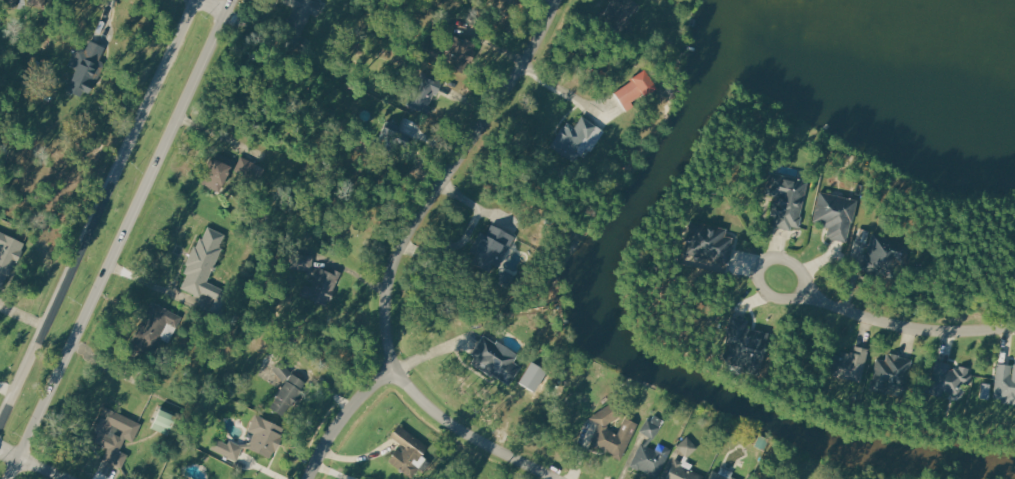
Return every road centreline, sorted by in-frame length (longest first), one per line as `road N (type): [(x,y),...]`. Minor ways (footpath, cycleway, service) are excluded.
road 1 (secondary): [(12,478),(234,0)]
road 2 (secondary): [(197,0),(0,422)]
road 3 (residential): [(557,0),(538,46),(396,265),(388,300),(395,369)]
road 4 (residential): [(782,278),(888,323),(967,331),(1014,325)]
road 5 (residential): [(395,369),(431,411),(556,478)]
road 6 (residential): [(395,369),(347,411),(308,478)]

